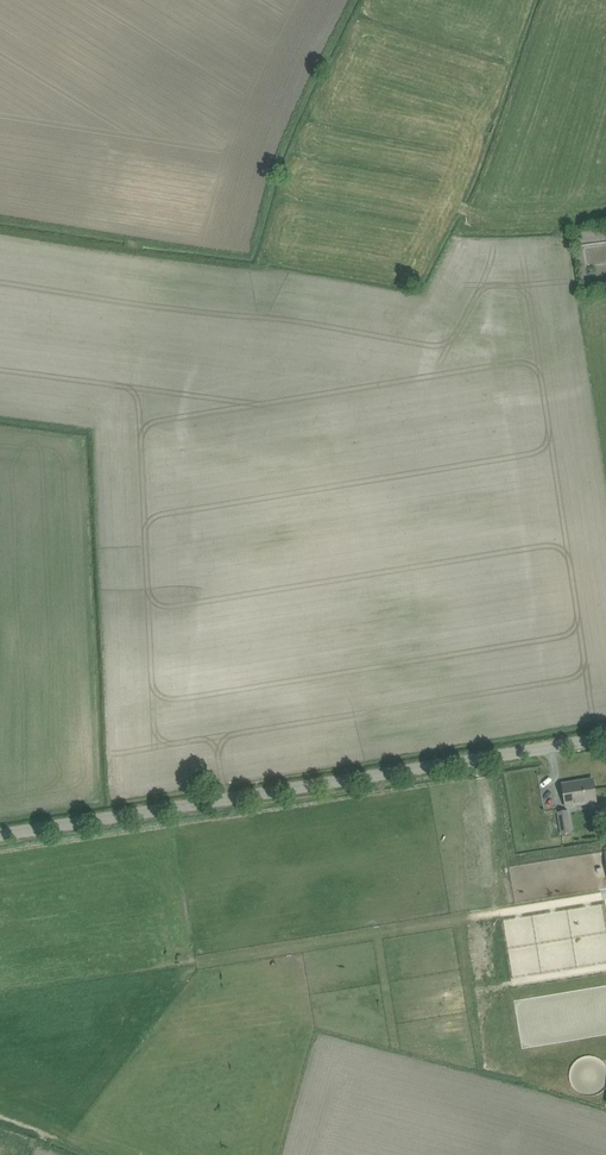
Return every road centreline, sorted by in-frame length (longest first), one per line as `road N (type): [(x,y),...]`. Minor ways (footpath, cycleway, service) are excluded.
road 1 (unclassified): [(0,835),(605,738)]

